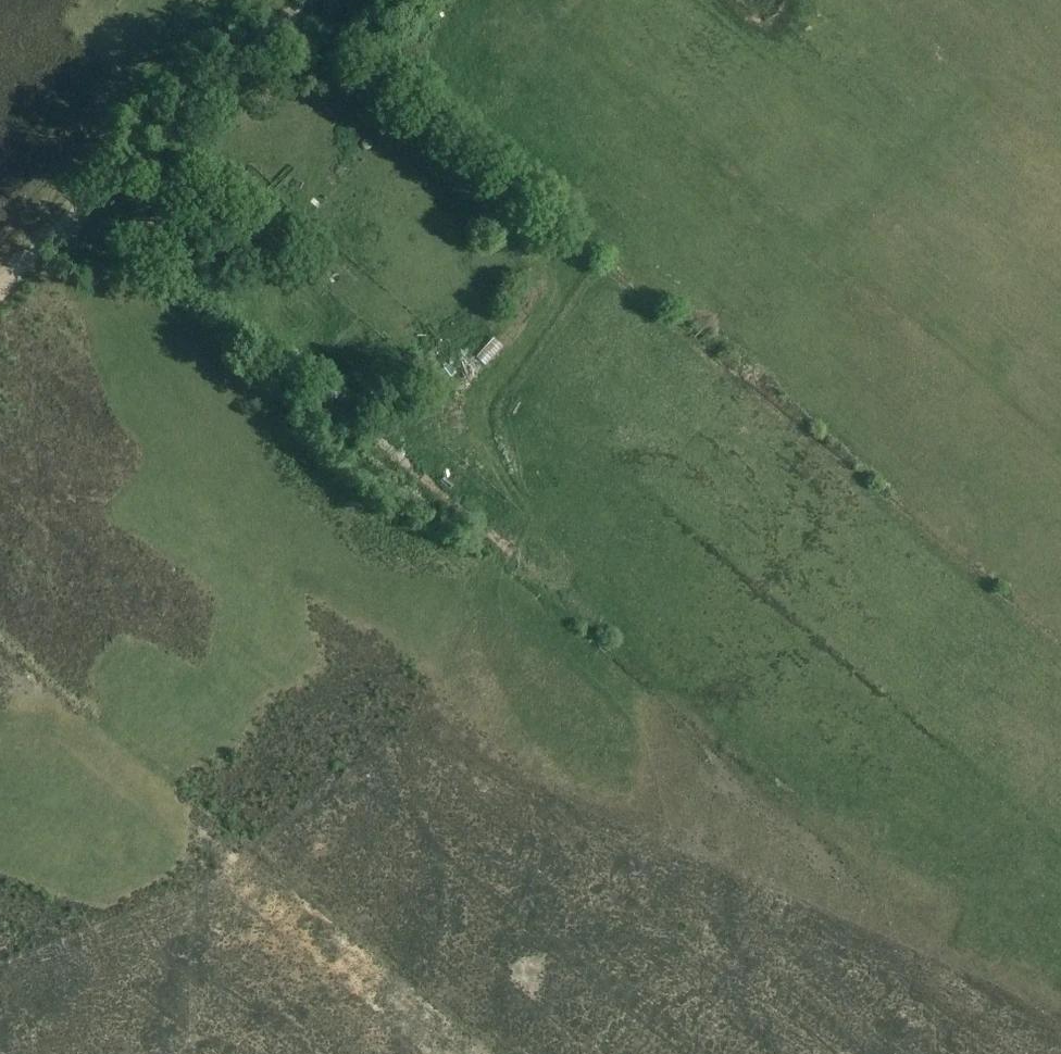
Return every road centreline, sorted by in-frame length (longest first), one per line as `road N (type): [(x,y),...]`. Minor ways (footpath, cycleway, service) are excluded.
road 1 (track): [(0,281),(302,0)]

